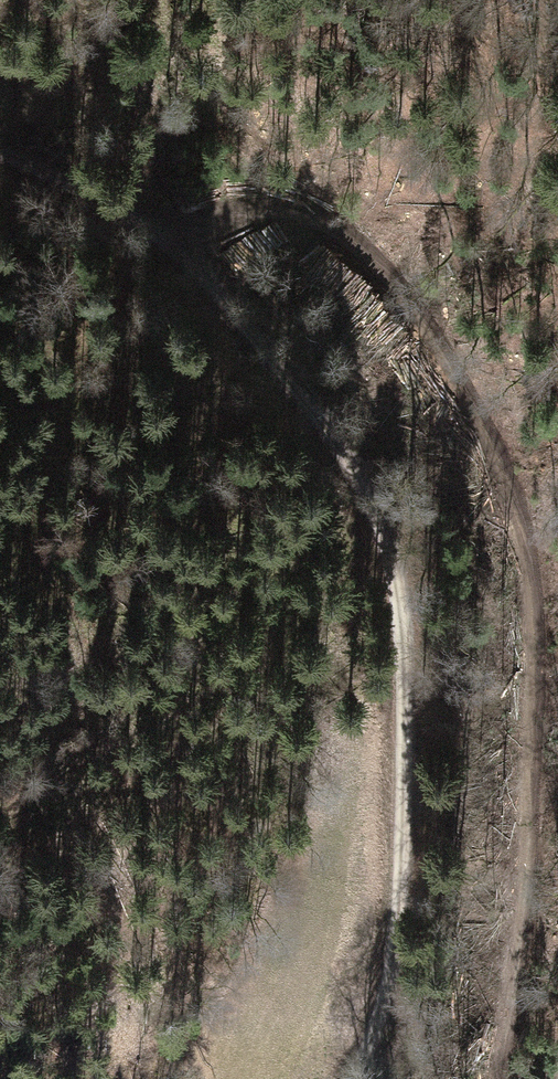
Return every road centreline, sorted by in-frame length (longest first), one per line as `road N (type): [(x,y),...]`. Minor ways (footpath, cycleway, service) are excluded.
road 1 (track): [(348,1078),(395,958),(403,618),(379,524),(357,472),(148,221),(0,153)]
road 2 (track): [(493,1078),(534,798),(536,601),(488,426),(386,280),(304,209),(244,206),(175,251)]

